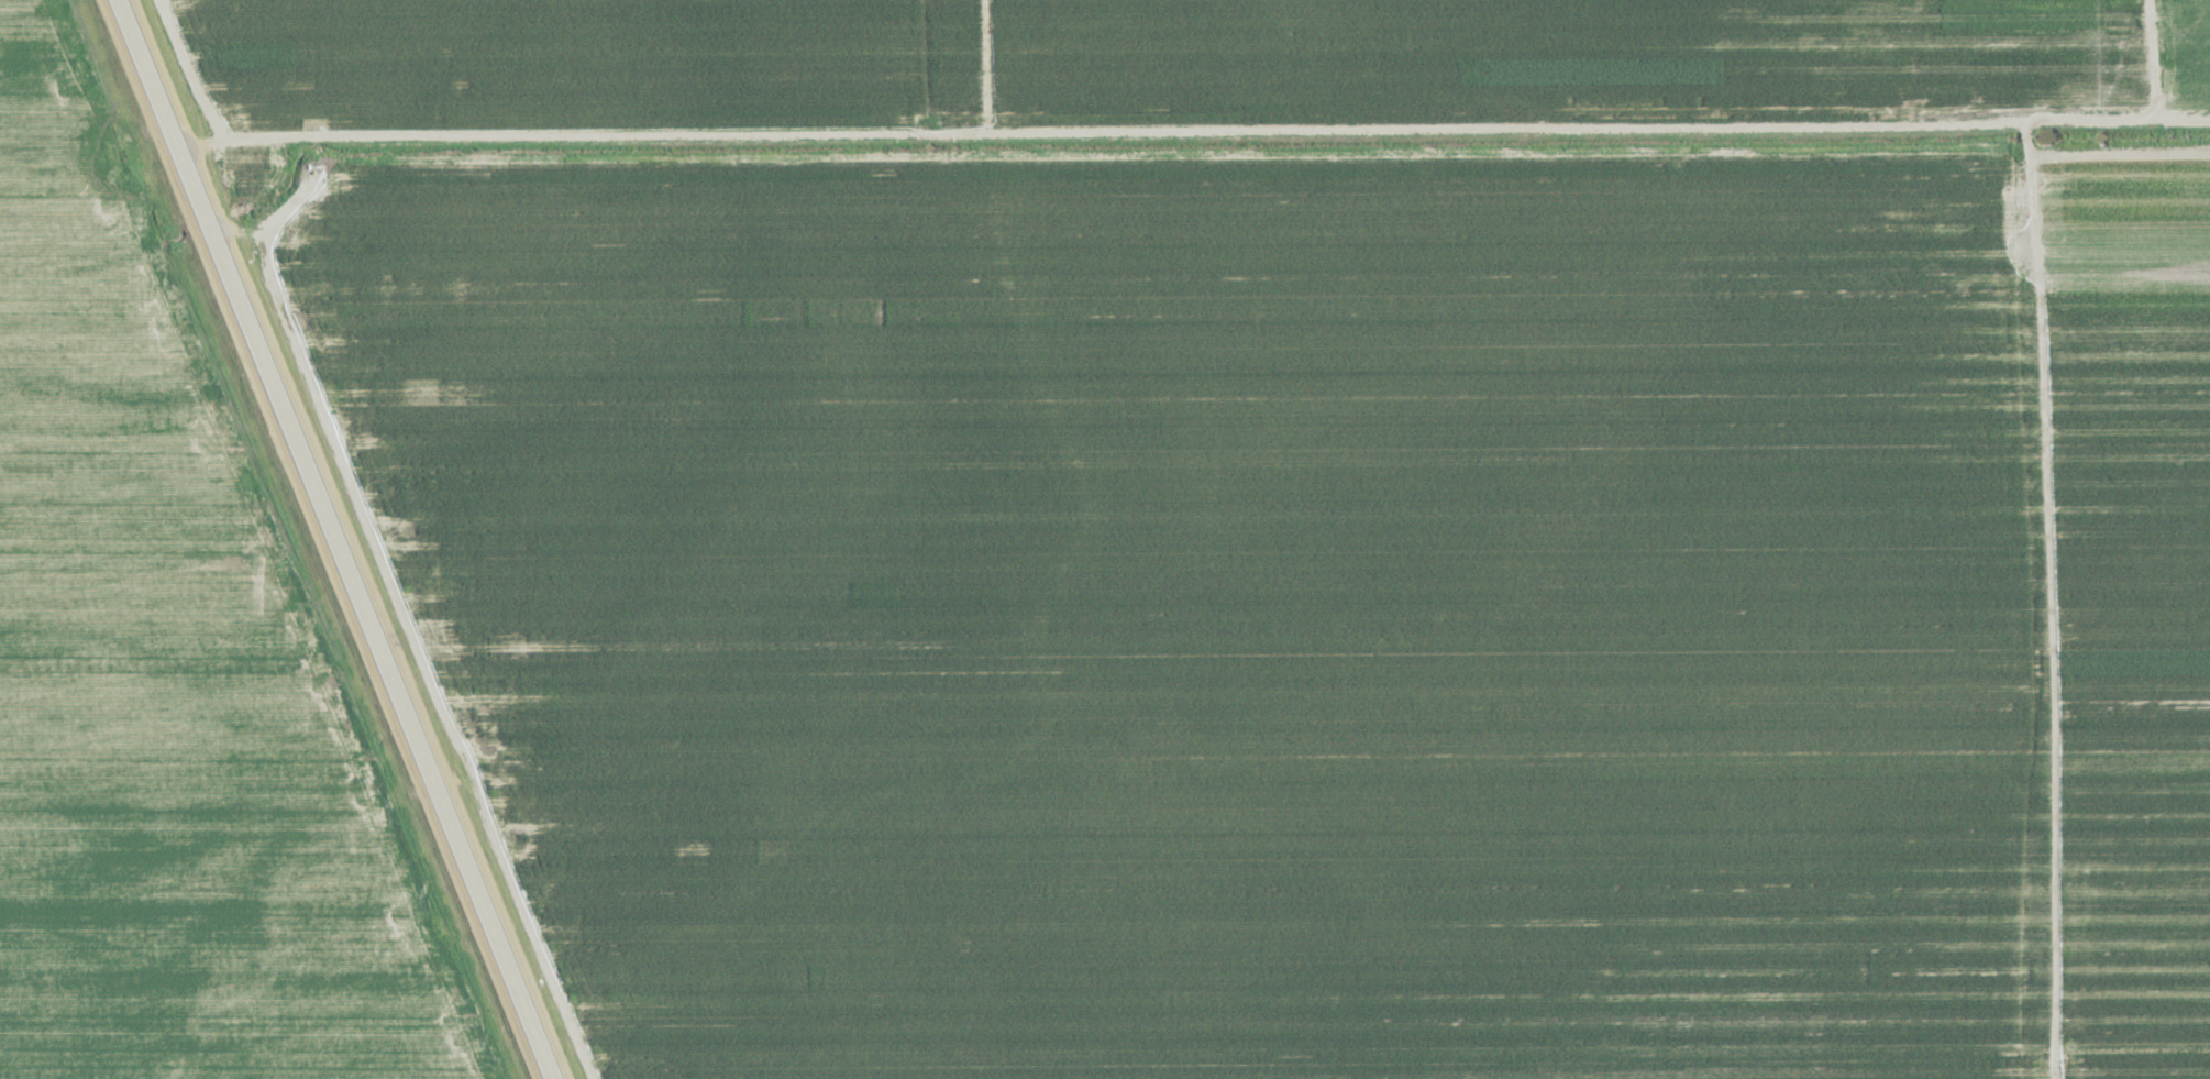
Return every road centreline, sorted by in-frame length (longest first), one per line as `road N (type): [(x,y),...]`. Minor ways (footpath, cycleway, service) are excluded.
road 1 (trunk): [(550,1078),(116,0)]

